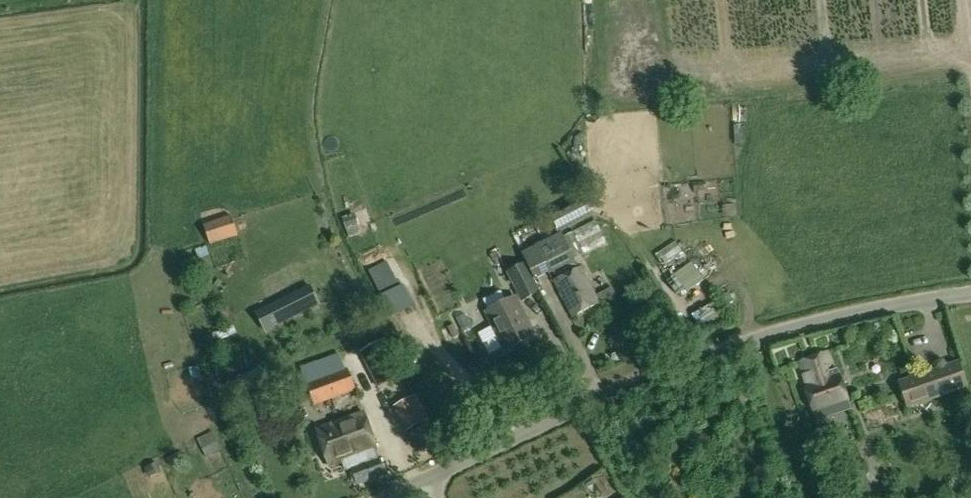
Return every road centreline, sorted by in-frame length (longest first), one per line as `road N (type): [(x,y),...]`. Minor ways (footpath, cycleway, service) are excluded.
road 1 (unclassified): [(970,293),(731,345),(422,482)]

